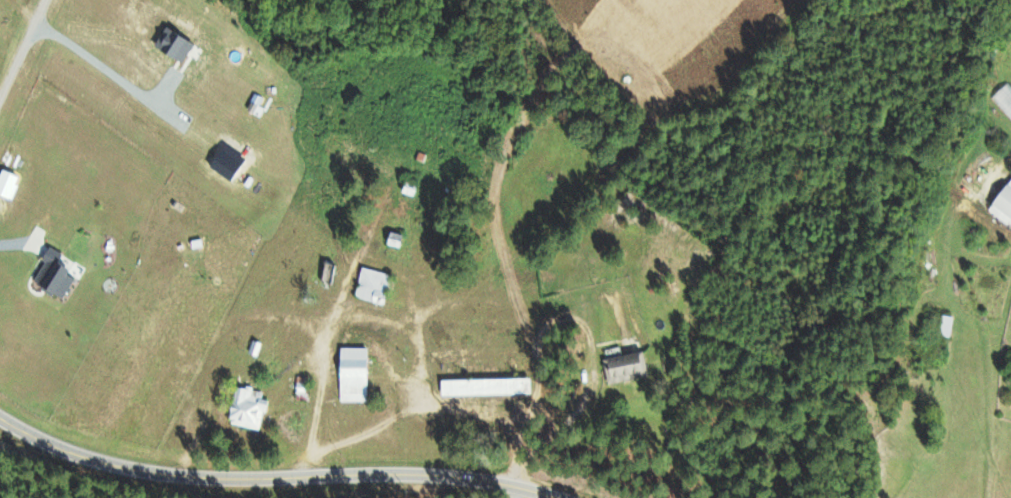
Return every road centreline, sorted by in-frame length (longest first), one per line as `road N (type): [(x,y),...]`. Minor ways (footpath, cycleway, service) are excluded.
road 1 (secondary): [(0,420),(73,453),(175,477),(409,476),(554,497)]

